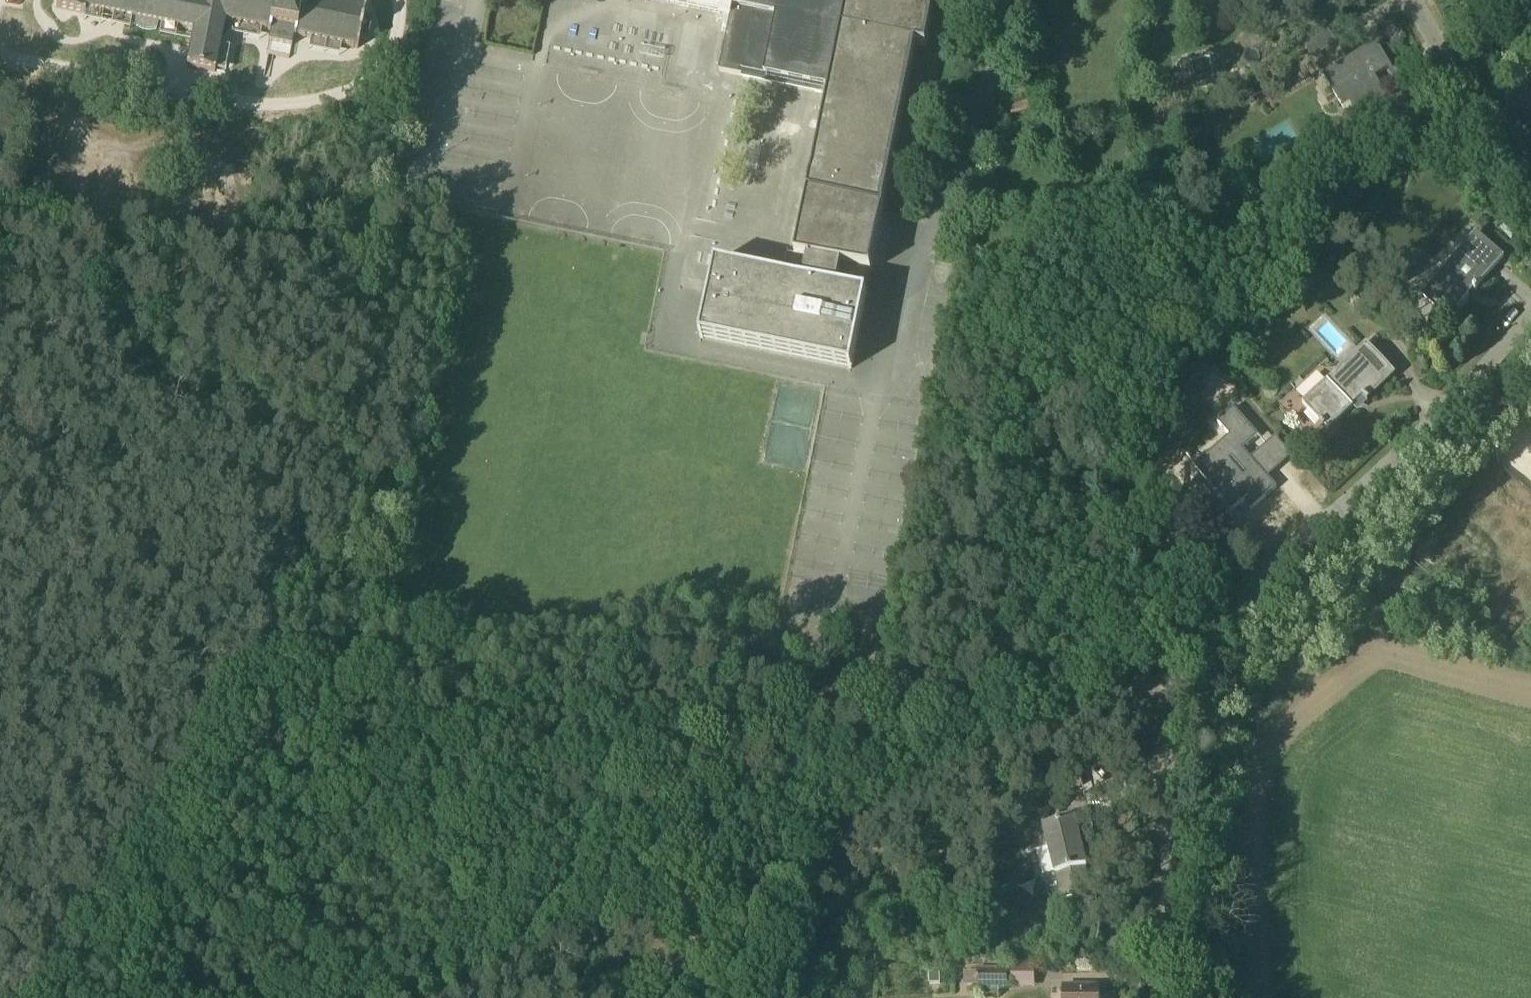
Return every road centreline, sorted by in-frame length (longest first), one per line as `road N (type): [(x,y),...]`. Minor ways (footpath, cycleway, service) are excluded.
road 1 (residential): [(1170,997),(1179,646),(1530,328)]
road 2 (residential): [(0,54),(256,104),(303,101),(373,77),(389,58),(398,0)]
road 3 (residential): [(1530,193),(1405,0)]
road 4 (track): [(224,630),(370,654),(382,628)]

